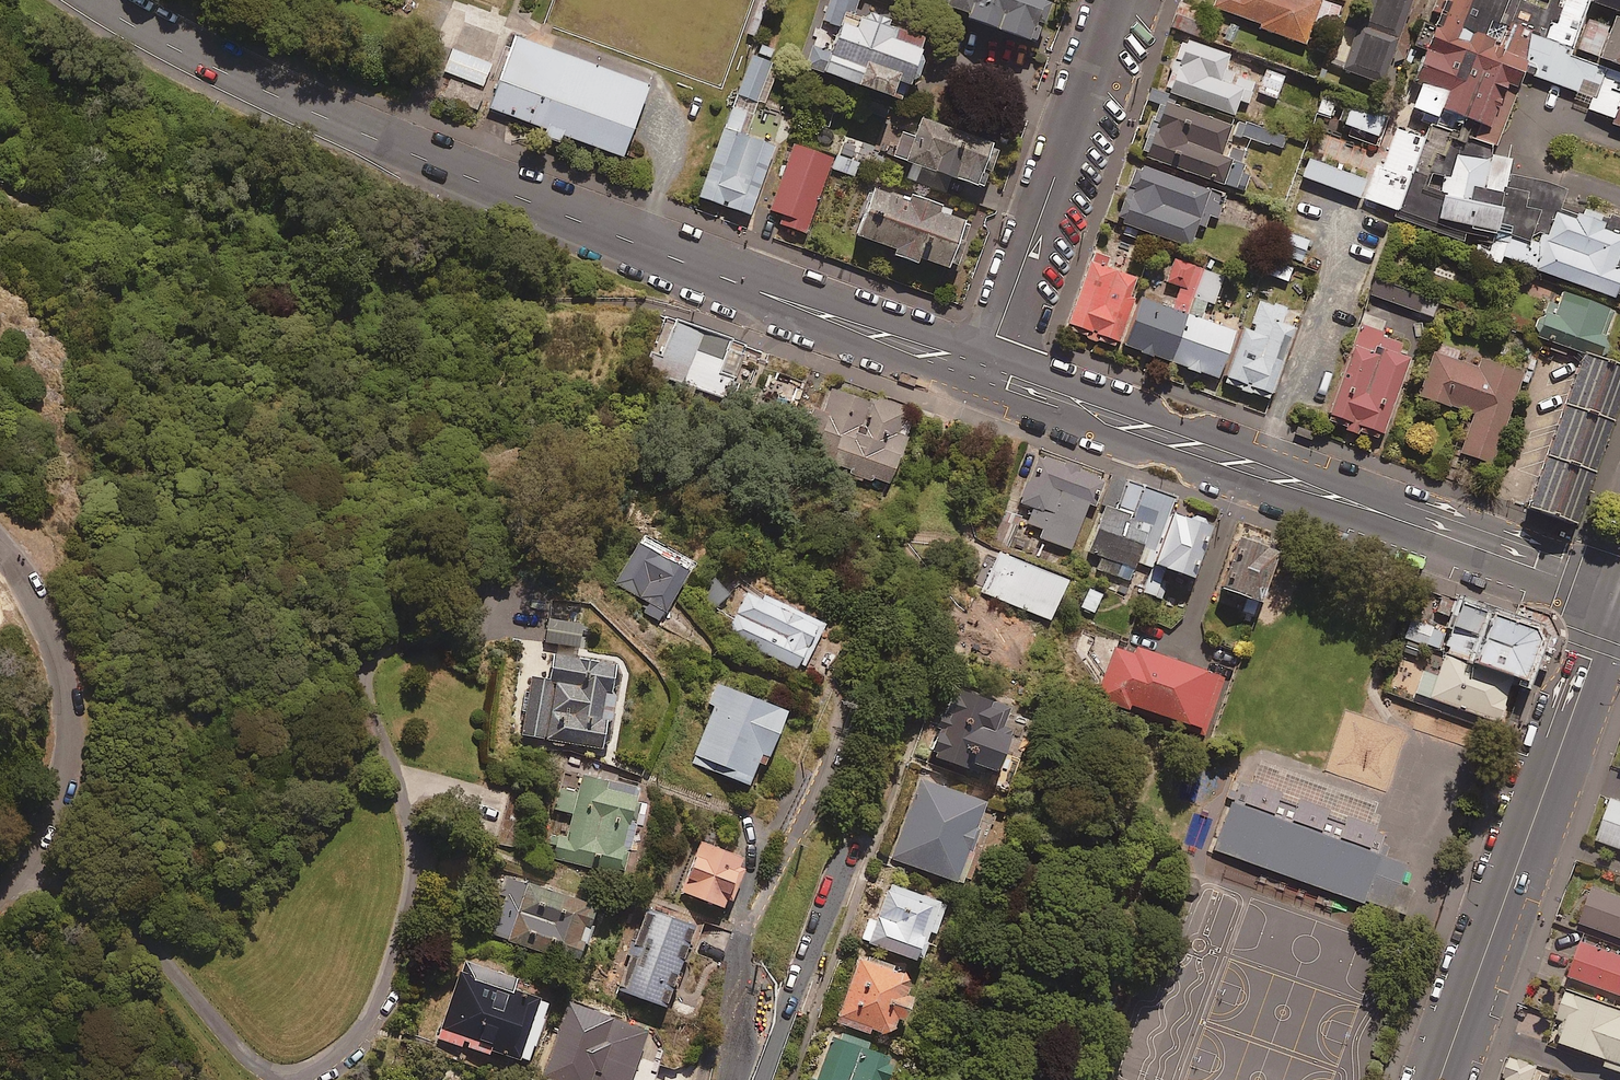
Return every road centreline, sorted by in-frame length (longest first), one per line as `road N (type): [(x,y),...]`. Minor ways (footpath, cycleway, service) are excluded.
road 1 (unclassified): [(29,858),(124,918),(256,1065),(287,1076),(324,1064),(373,1014),(413,866),(397,778),(365,694),(368,660),(394,638),(458,634)]
road 2 (tertiary): [(982,372),(570,217),(180,52)]
road 3 (tertiary): [(1614,599),(982,372)]
road 4 (residential): [(733,1079),(742,937),(812,803),(822,789),(847,786),(859,793),(865,823),(761,1079)]
road 5 (secondary): [(1614,599),(1440,1079)]
road 6 (residential): [(1117,0),(982,372)]
road 7 (unclassified): [(29,858),(69,773),(68,707),(40,613),(0,549)]

